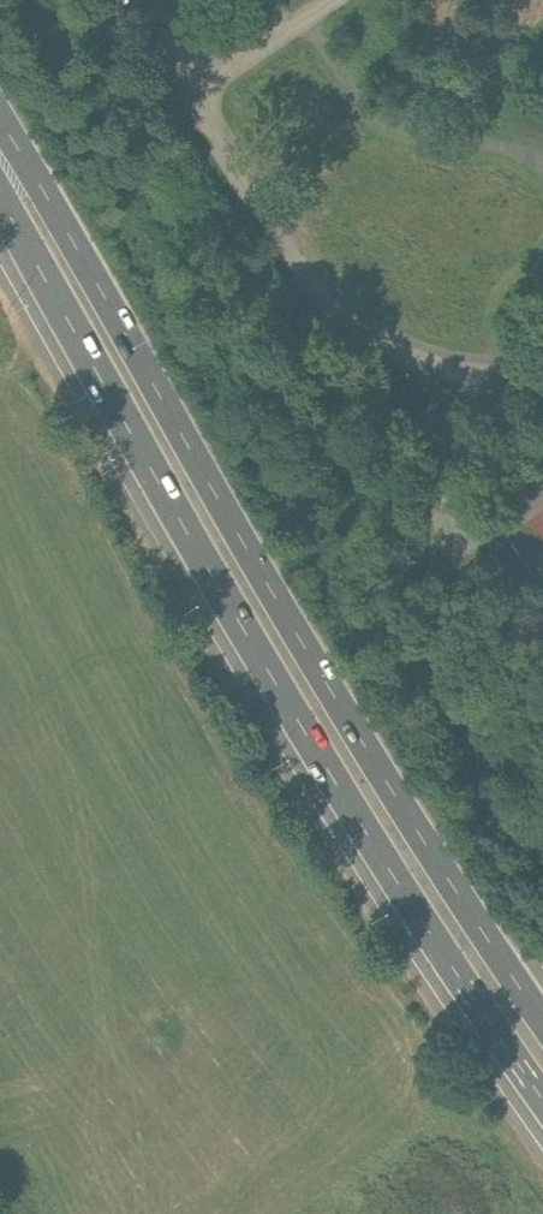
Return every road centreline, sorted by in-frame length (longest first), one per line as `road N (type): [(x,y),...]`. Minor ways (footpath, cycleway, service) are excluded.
road 1 (primary): [(0,195),(342,793),(542,1088)]
road 2 (primary): [(542,1012),(383,775),(51,203),(0,132)]

